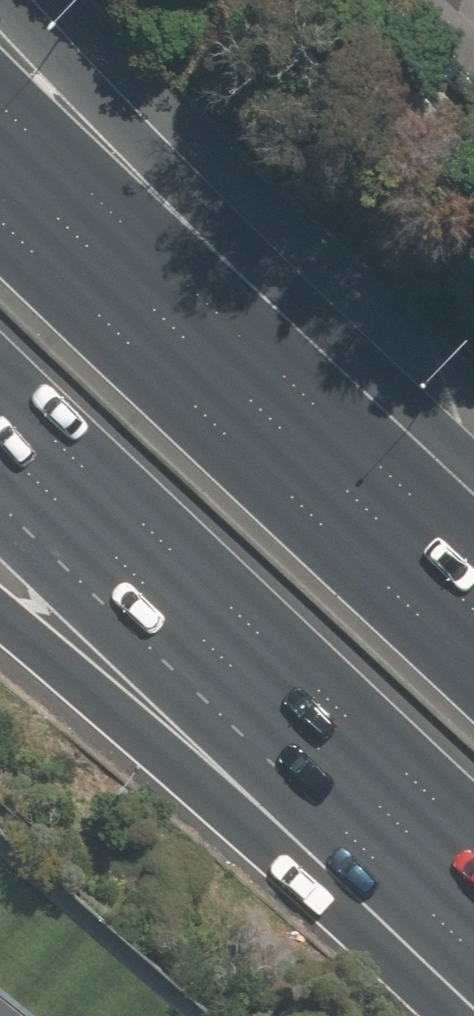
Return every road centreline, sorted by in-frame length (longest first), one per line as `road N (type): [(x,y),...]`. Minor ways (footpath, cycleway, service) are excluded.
road 1 (motorway): [(23,0),(186,186),(361,555)]
road 2 (motorway): [(473,834),(0,381)]
road 3 (motorway): [(473,939),(228,806),(0,622)]
road 4 (motorway): [(0,213),(361,555)]
road 5 (motorway): [(361,555),(473,660)]

